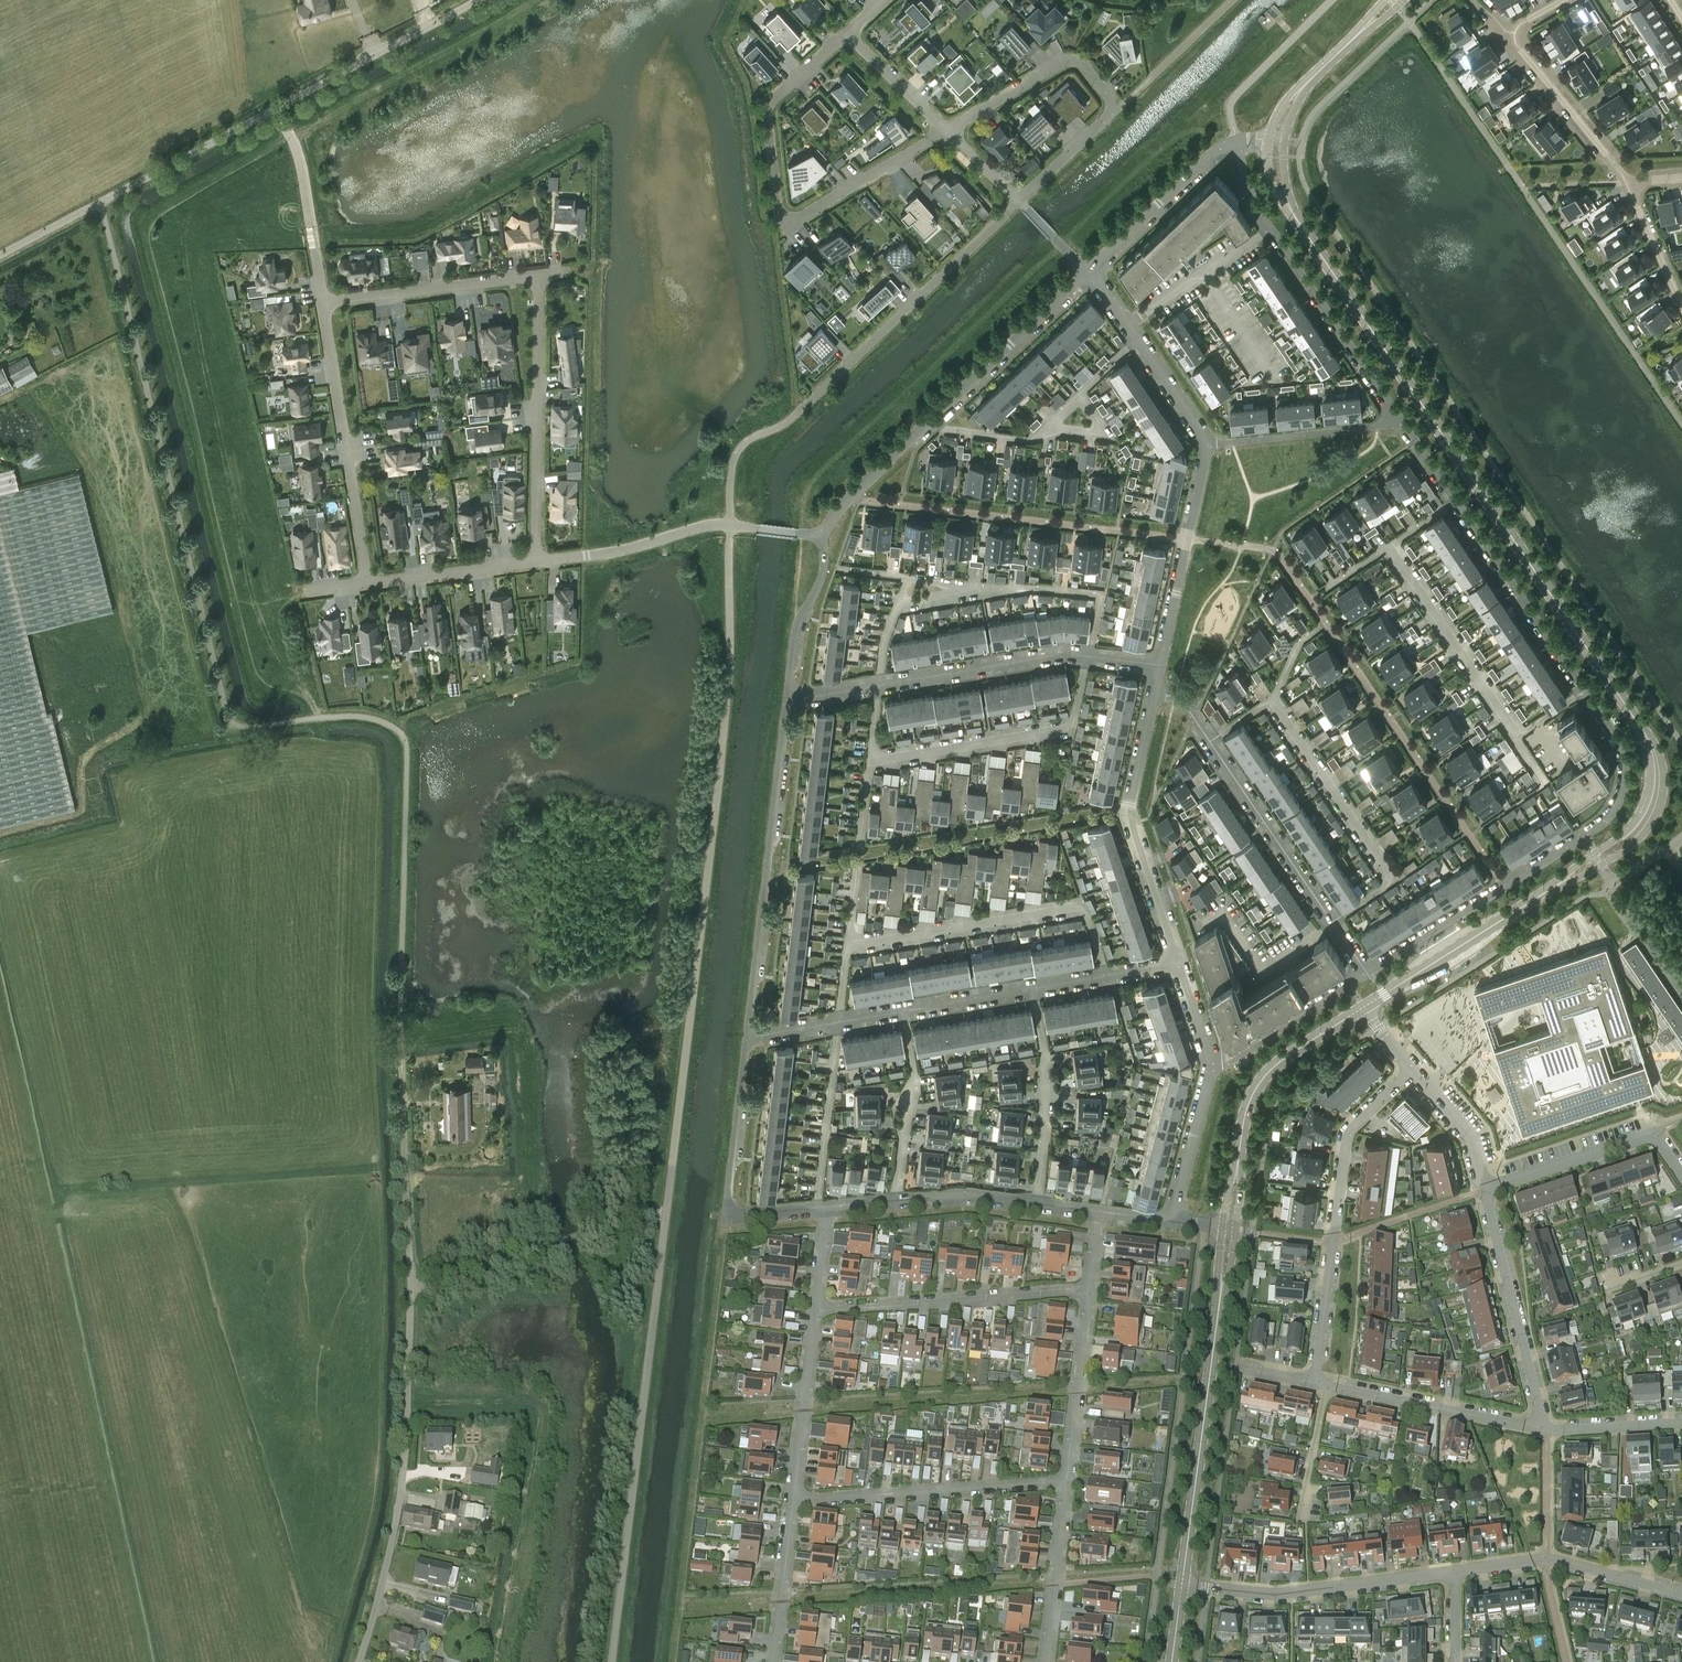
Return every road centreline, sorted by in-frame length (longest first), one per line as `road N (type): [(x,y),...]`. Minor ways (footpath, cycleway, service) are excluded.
road 1 (tertiary): [(1276,140),(1285,204),(1641,727),(1657,777),(1646,822),(1628,840),(1363,1008)]
road 2 (residential): [(1399,422),(1611,737),(1624,781),(1609,817),(1585,838),(1367,972)]
road 3 (unclassified): [(359,1661),(395,1529),(406,1443),(412,1294),(401,1057)]
road 4 (residential): [(1177,963),(747,1039)]
road 5 (unclassified): [(100,202),(474,0)]
road 6 (residential): [(945,133),(796,221),(782,217),(766,108),(848,35)]
road 7 (residential): [(1161,667),(1066,654),(787,701)]
road 8 (residential): [(825,534),(849,499),(1087,272)]
road 9 (residential): [(1155,689),(1176,694),(1195,719),(1367,972)]
road 10 (residential): [(945,133),(1063,62),(1083,67),(1117,111),(1020,202)]
road 11 (residential): [(1411,1069),(1346,1142),(1315,1384)]
road 12 (residential): [(747,1039),(787,701)]
road 13 (residential): [(1237,142),(1271,230),(1399,422)]
road 14 (residential): [(1020,202),(805,406)]
road 15 (residential): [(536,563),(634,548),(705,526),(825,534)]
road 16 (tertiary): [(1220,1300),(1183,1584)]
road 17 (residential): [(1155,689),(1128,815),(1177,963)]
road 18 (residential): [(538,279),(536,563)]
road 19 (residential): [(323,306),(367,584)]
road 20 (residential): [(1089,1291),(814,1310)]
road 21 (residential): [(793,1498),(1065,1483)]
road 22 (residential): [(1096,1214),(966,1195),(826,1209)]
road 23 (residential): [(1453,1574),(1272,1595),(1183,1584)]
road 24 (residential): [(826,1209),(731,1214),(747,1039)]
road 25 (residential): [(1627,182),(1516,46),(1523,24),(1568,0)]
road 26 (residential): [(1485,1192),(1546,1431)]
road 27 (residential): [(1315,1384),(1546,1431)]
road 28 (residential): [(1681,1594),(1555,1561),(1453,1574)]
road 29 (residential): [(1681,1177),(1656,1134),(1485,1192)]
road 30 (residential): [(1207,442),(1161,667)]
road 31 (residential): [(323,306),(538,279)]
road 32 (residential): [(1087,272),(1207,442)]
road 33 (tertiary): [(1363,1008),(1262,1079),(1239,1157)]
road 34 (residential): [(1087,272),(1209,157),(1237,142)]
road 35 (residential): [(1089,1291),(1065,1483)]
road 36 (residential): [(1399,422),(1207,442)]
road 37 (tertiary): [(1399,0),(1287,108),(1276,140)]
road 38 (residential): [(814,1310),(793,1498)]
road 39 (residential): [(1367,972),(1213,1066)]
road 40 (residential): [(1065,1483),(1045,1661)]
road 41 (residential): [(787,701),(794,637),(822,574),(825,534)]
road 42 (residential): [(367,584),(536,563)]
road 43 (residential): [(793,1498),(776,1661)]
road 44 (residential): [(1213,1066),(1172,1223)]
road 45 (residential): [(1411,1069),(1471,1139),(1485,1192)]
road 46 (residential): [(848,35),(945,133)]
road 47 (residential): [(1546,1431),(1681,1423)]
road 48 (residential): [(1681,302),(1627,182)]

